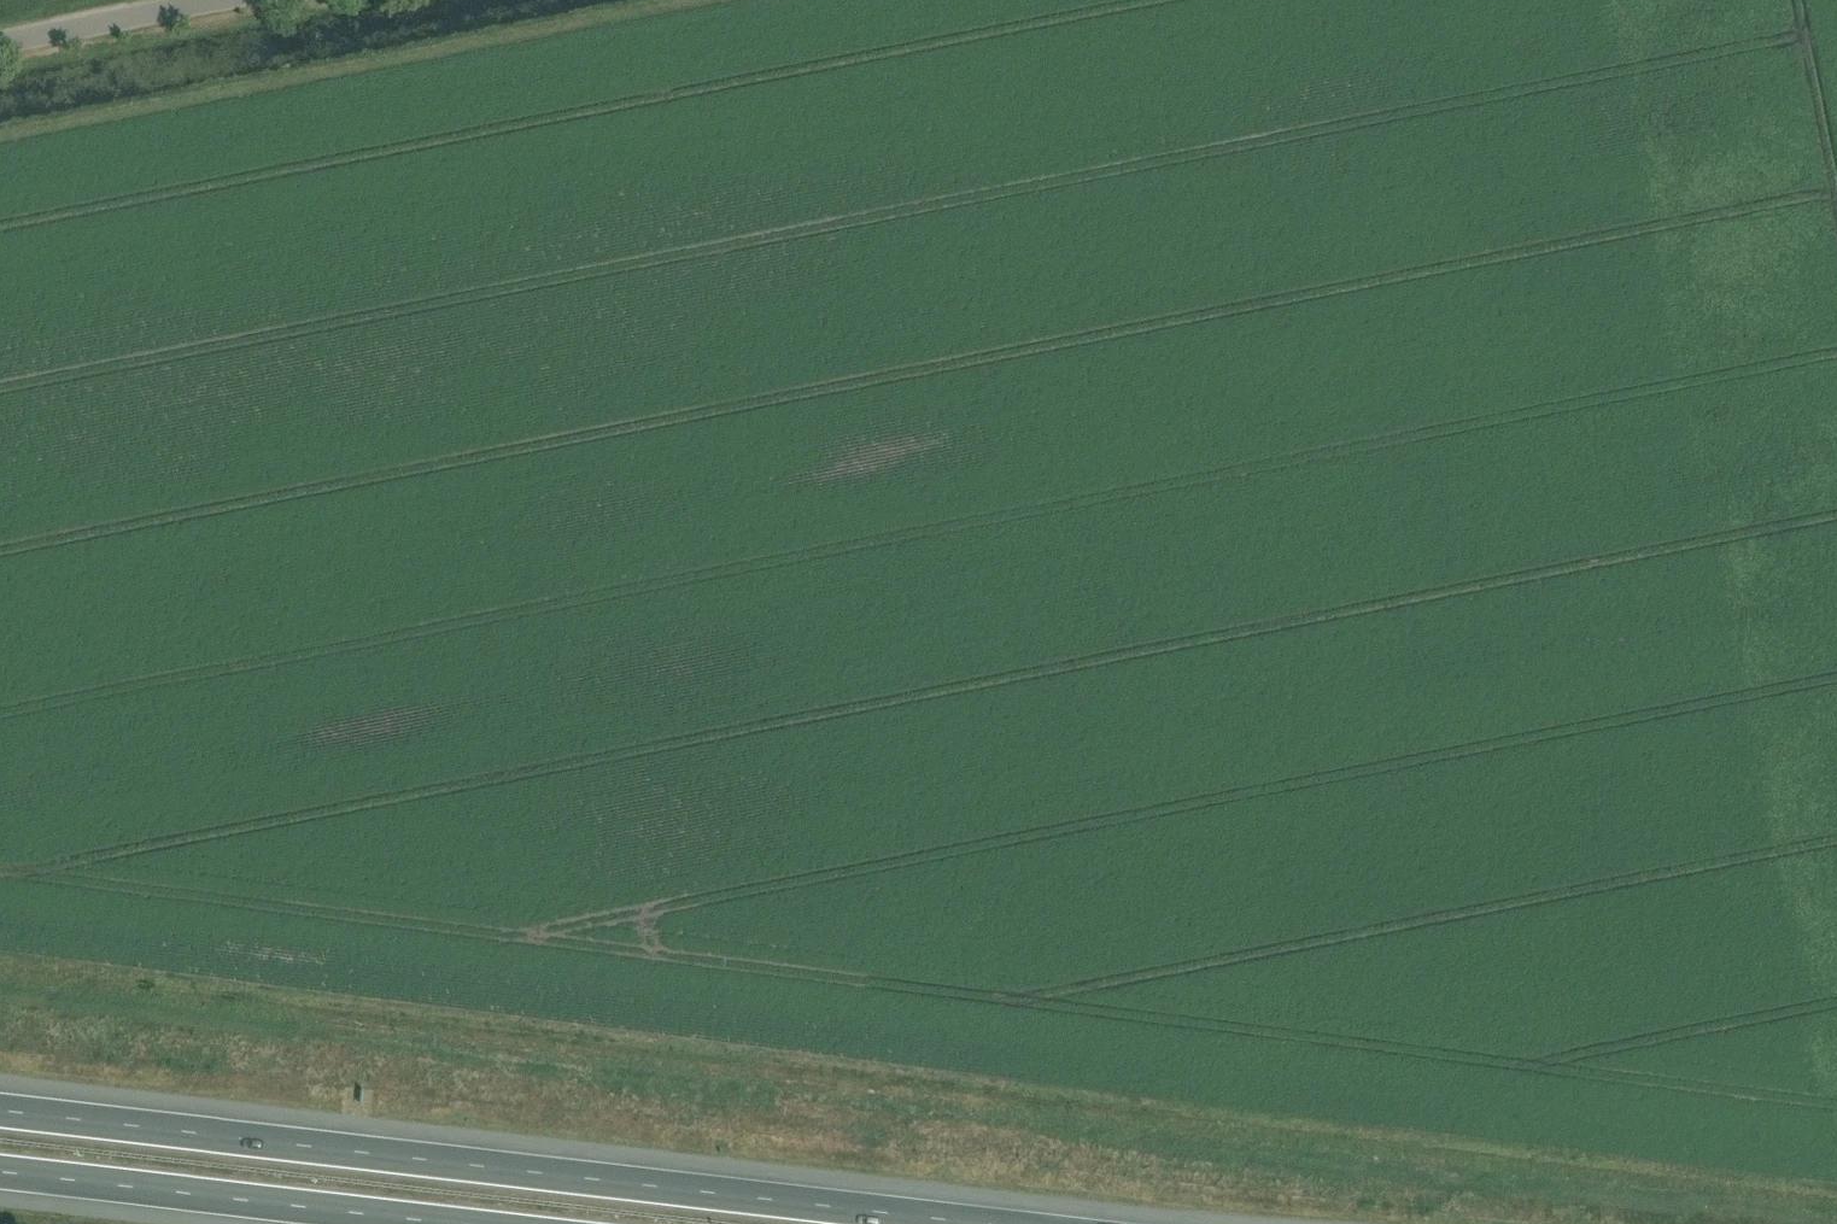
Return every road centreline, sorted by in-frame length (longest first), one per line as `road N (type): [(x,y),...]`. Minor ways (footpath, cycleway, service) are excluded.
road 1 (motorway): [(990,1223),(0,1110)]
road 2 (motorway): [(0,1178),(415,1223)]
road 3 (unclassified): [(0,45),(223,0)]

